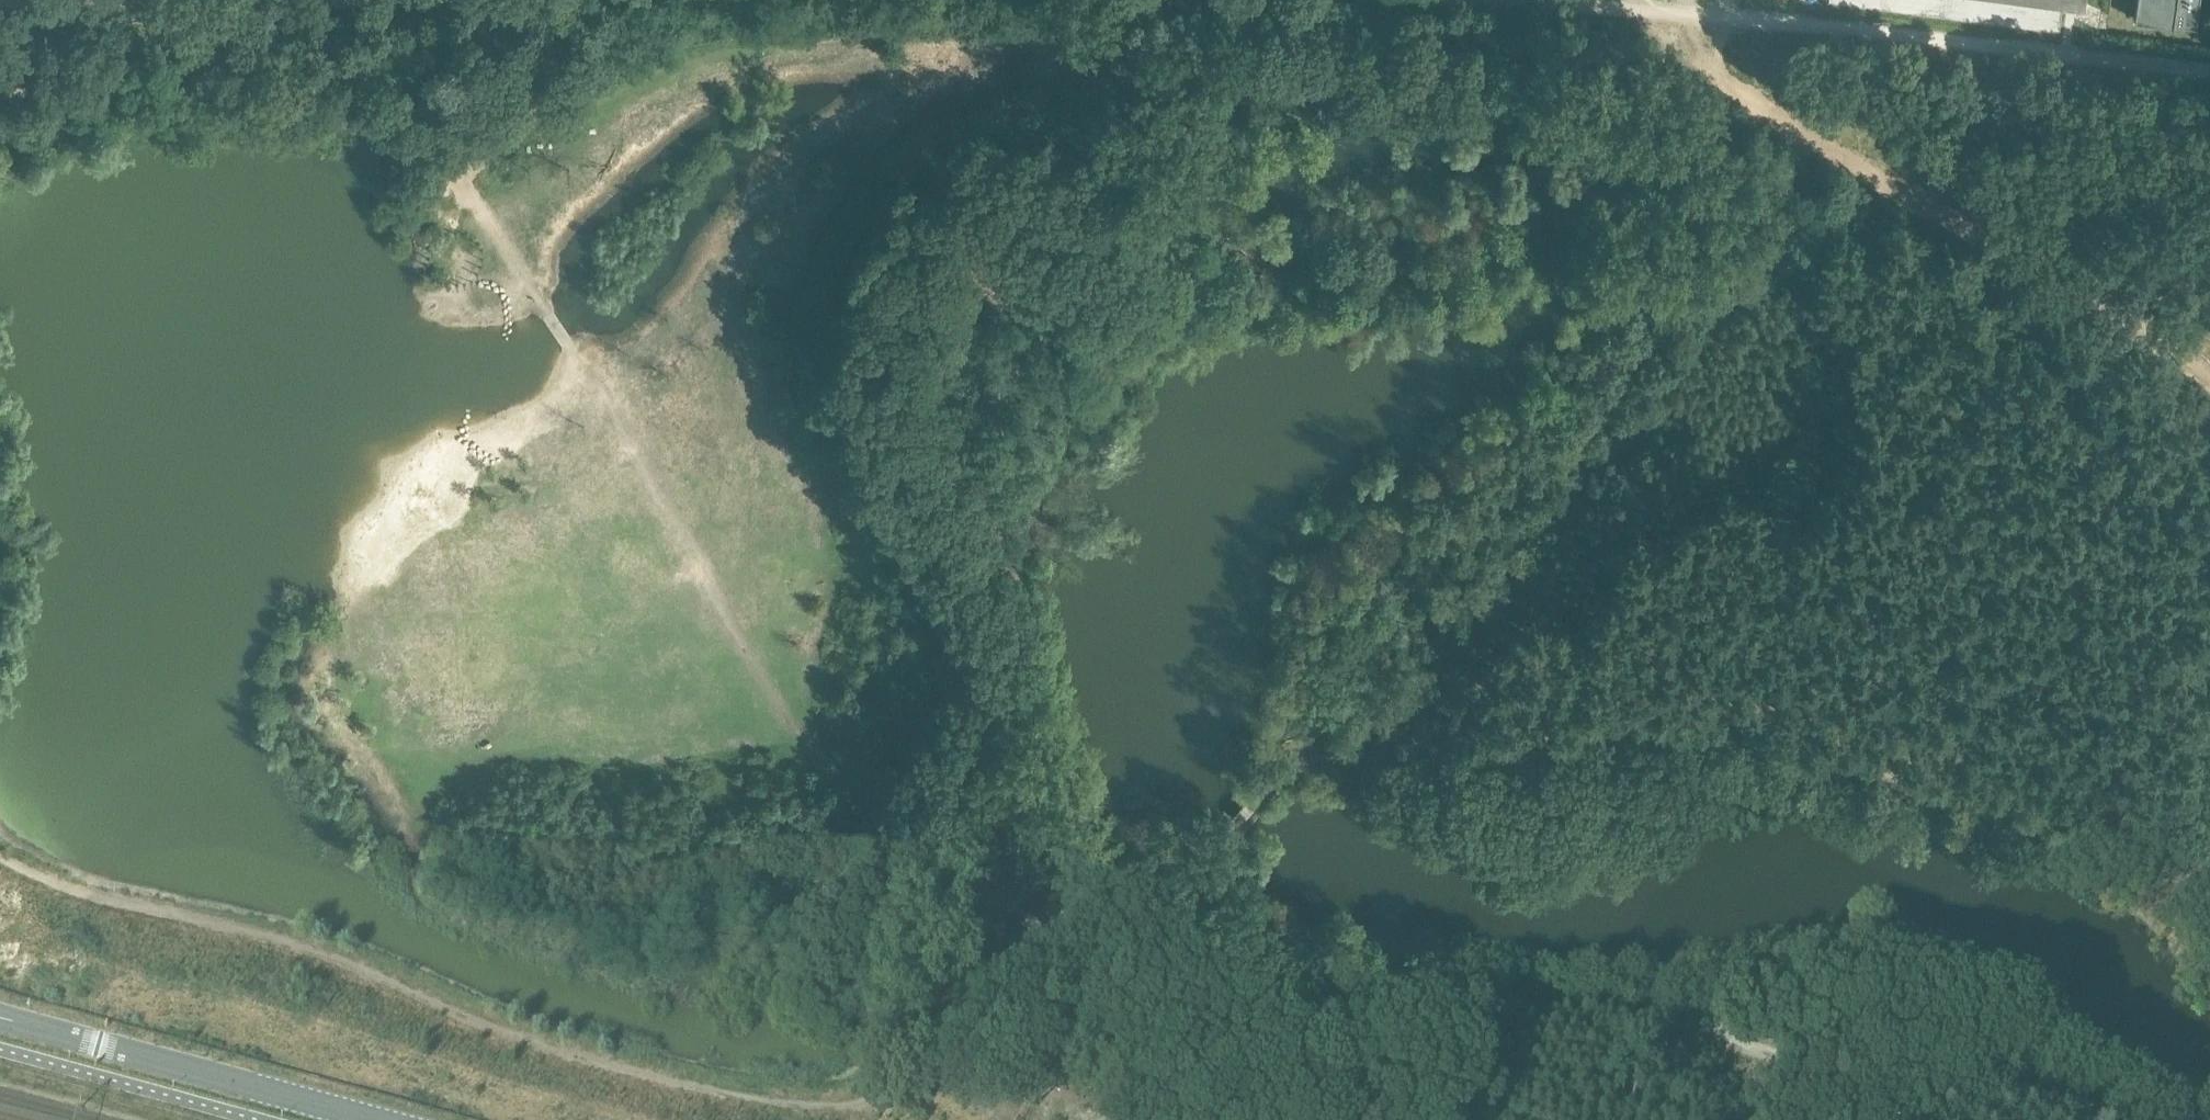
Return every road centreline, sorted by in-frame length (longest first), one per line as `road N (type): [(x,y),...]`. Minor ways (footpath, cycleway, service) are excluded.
road 1 (track): [(1694,0),(1771,116),(1933,184),(2209,337)]
road 2 (secondary): [(386,1119),(101,1042)]

